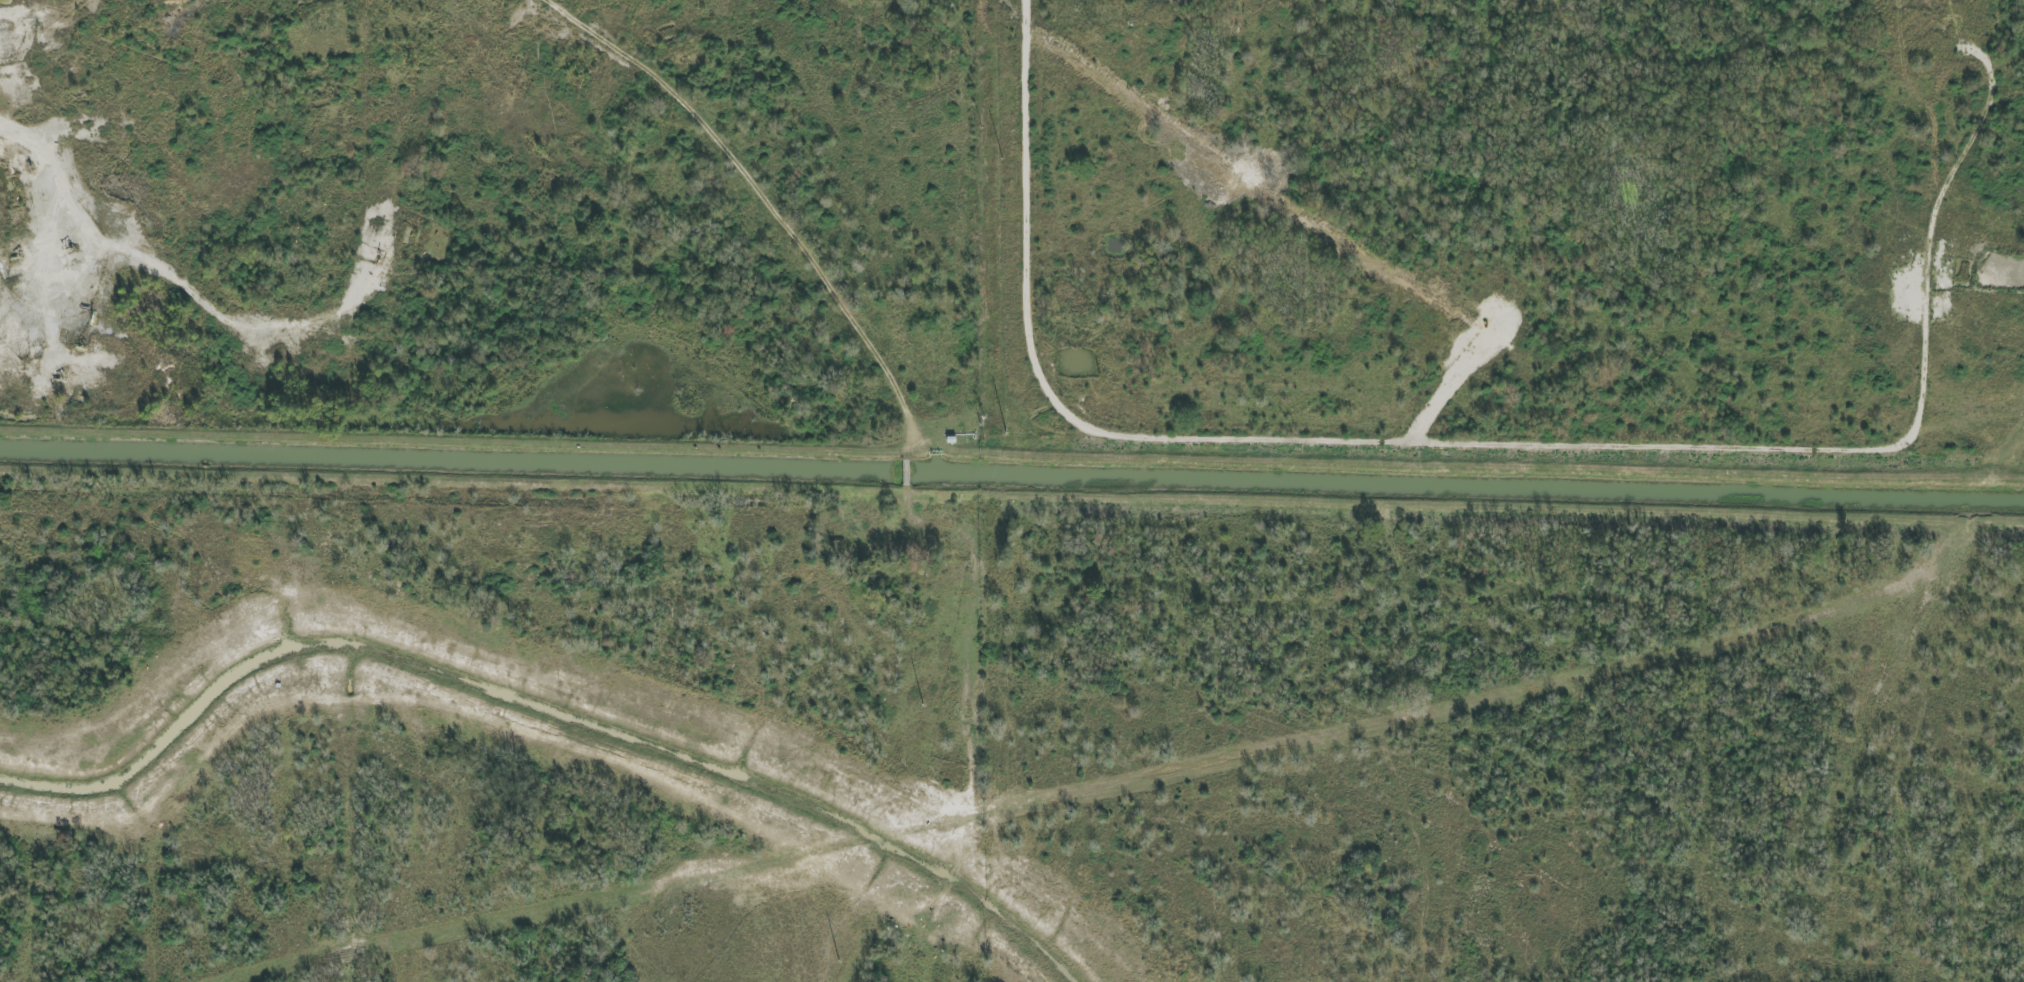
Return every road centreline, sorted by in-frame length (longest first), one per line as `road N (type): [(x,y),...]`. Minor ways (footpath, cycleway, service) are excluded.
road 1 (residential): [(552,0),(675,83),(896,371),(940,458)]

